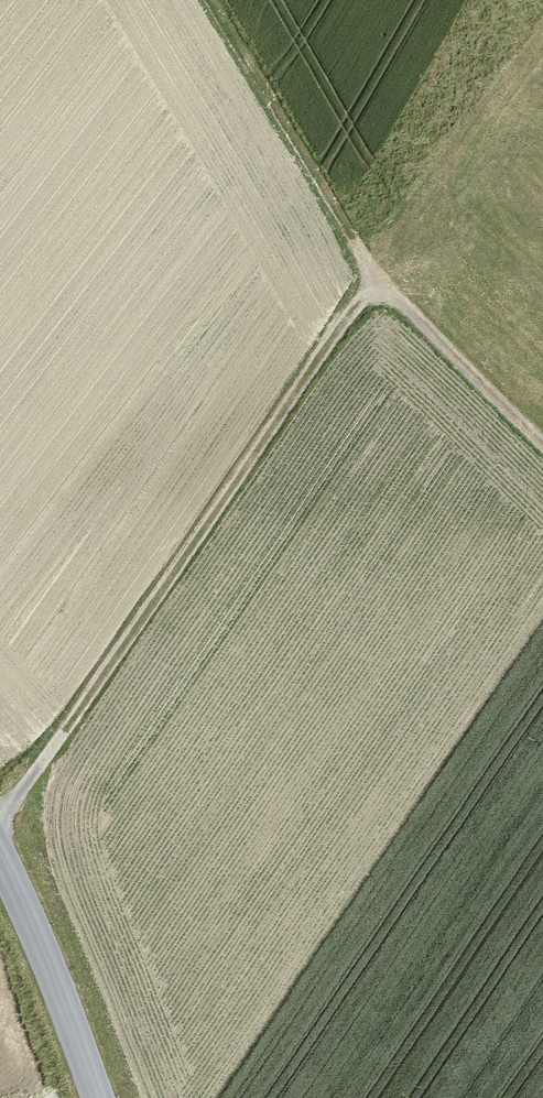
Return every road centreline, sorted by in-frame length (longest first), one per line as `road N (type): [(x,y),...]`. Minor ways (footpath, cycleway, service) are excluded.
road 1 (track): [(0,819),(374,283)]
road 2 (track): [(374,283),(217,0)]
road 3 (tertiary): [(94,1097),(0,852)]
road 4 (track): [(374,283),(410,309),(542,444)]

